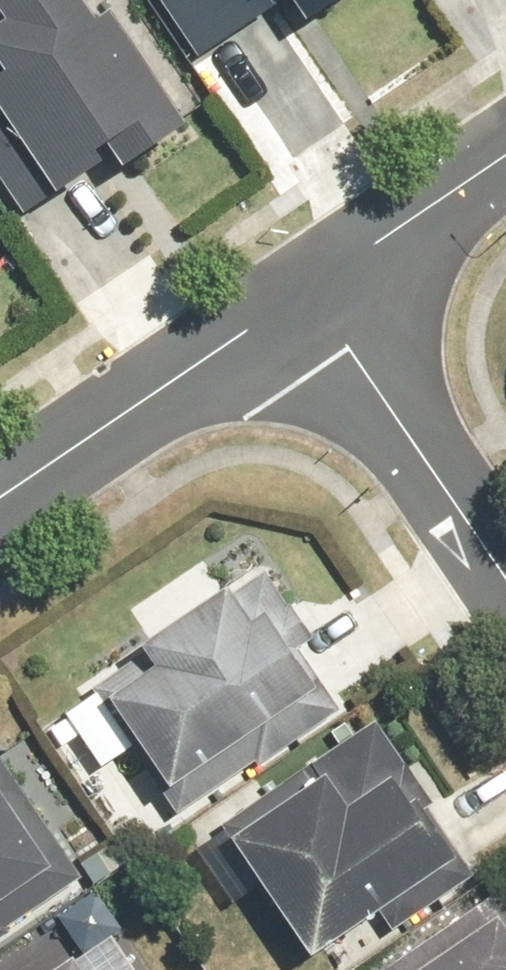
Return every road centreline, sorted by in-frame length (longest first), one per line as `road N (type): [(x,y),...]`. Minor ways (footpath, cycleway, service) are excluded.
road 1 (residential): [(0,489),(307,285)]
road 2 (residential): [(505,581),(307,285)]
road 3 (residential): [(307,285),(505,149)]

